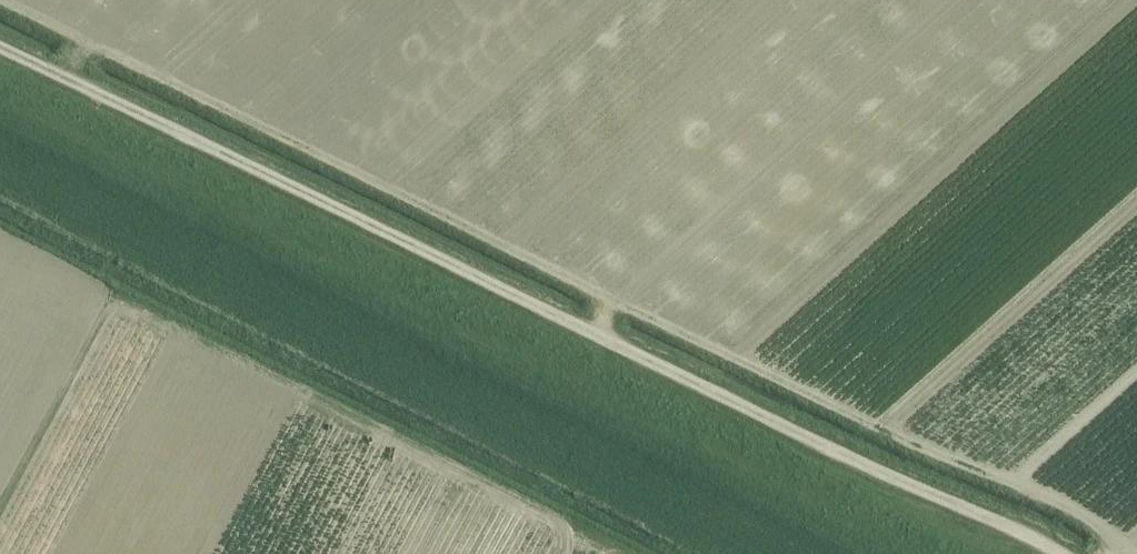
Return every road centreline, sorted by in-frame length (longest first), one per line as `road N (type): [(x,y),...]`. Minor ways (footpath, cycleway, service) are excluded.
road 1 (track): [(0,45),(1063,553)]

